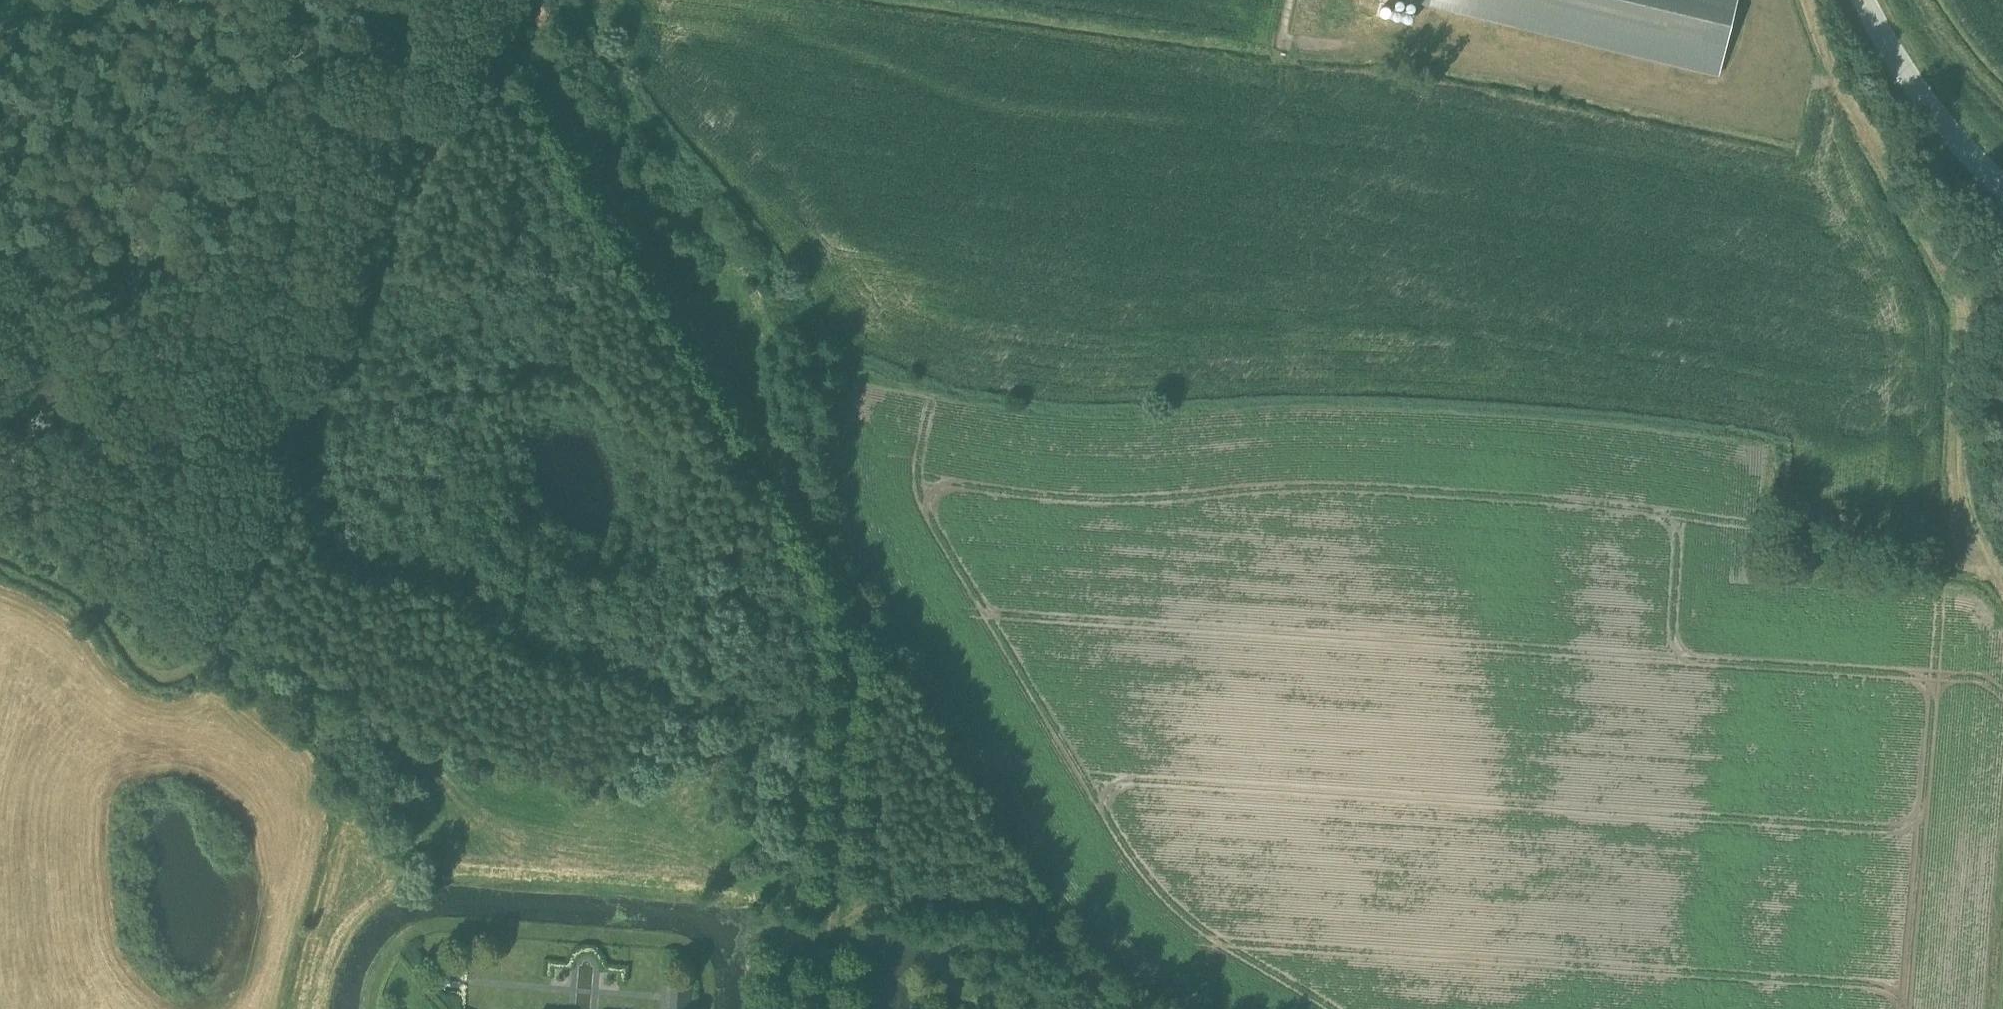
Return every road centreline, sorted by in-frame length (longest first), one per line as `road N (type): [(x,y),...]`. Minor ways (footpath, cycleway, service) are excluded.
road 1 (track): [(0,557),(79,593),(137,666),(165,679),(192,664),(239,589),(494,32),(531,66),(858,599),(834,881)]
road 2 (unclassified): [(2002,187),(1950,135),(1863,0)]

